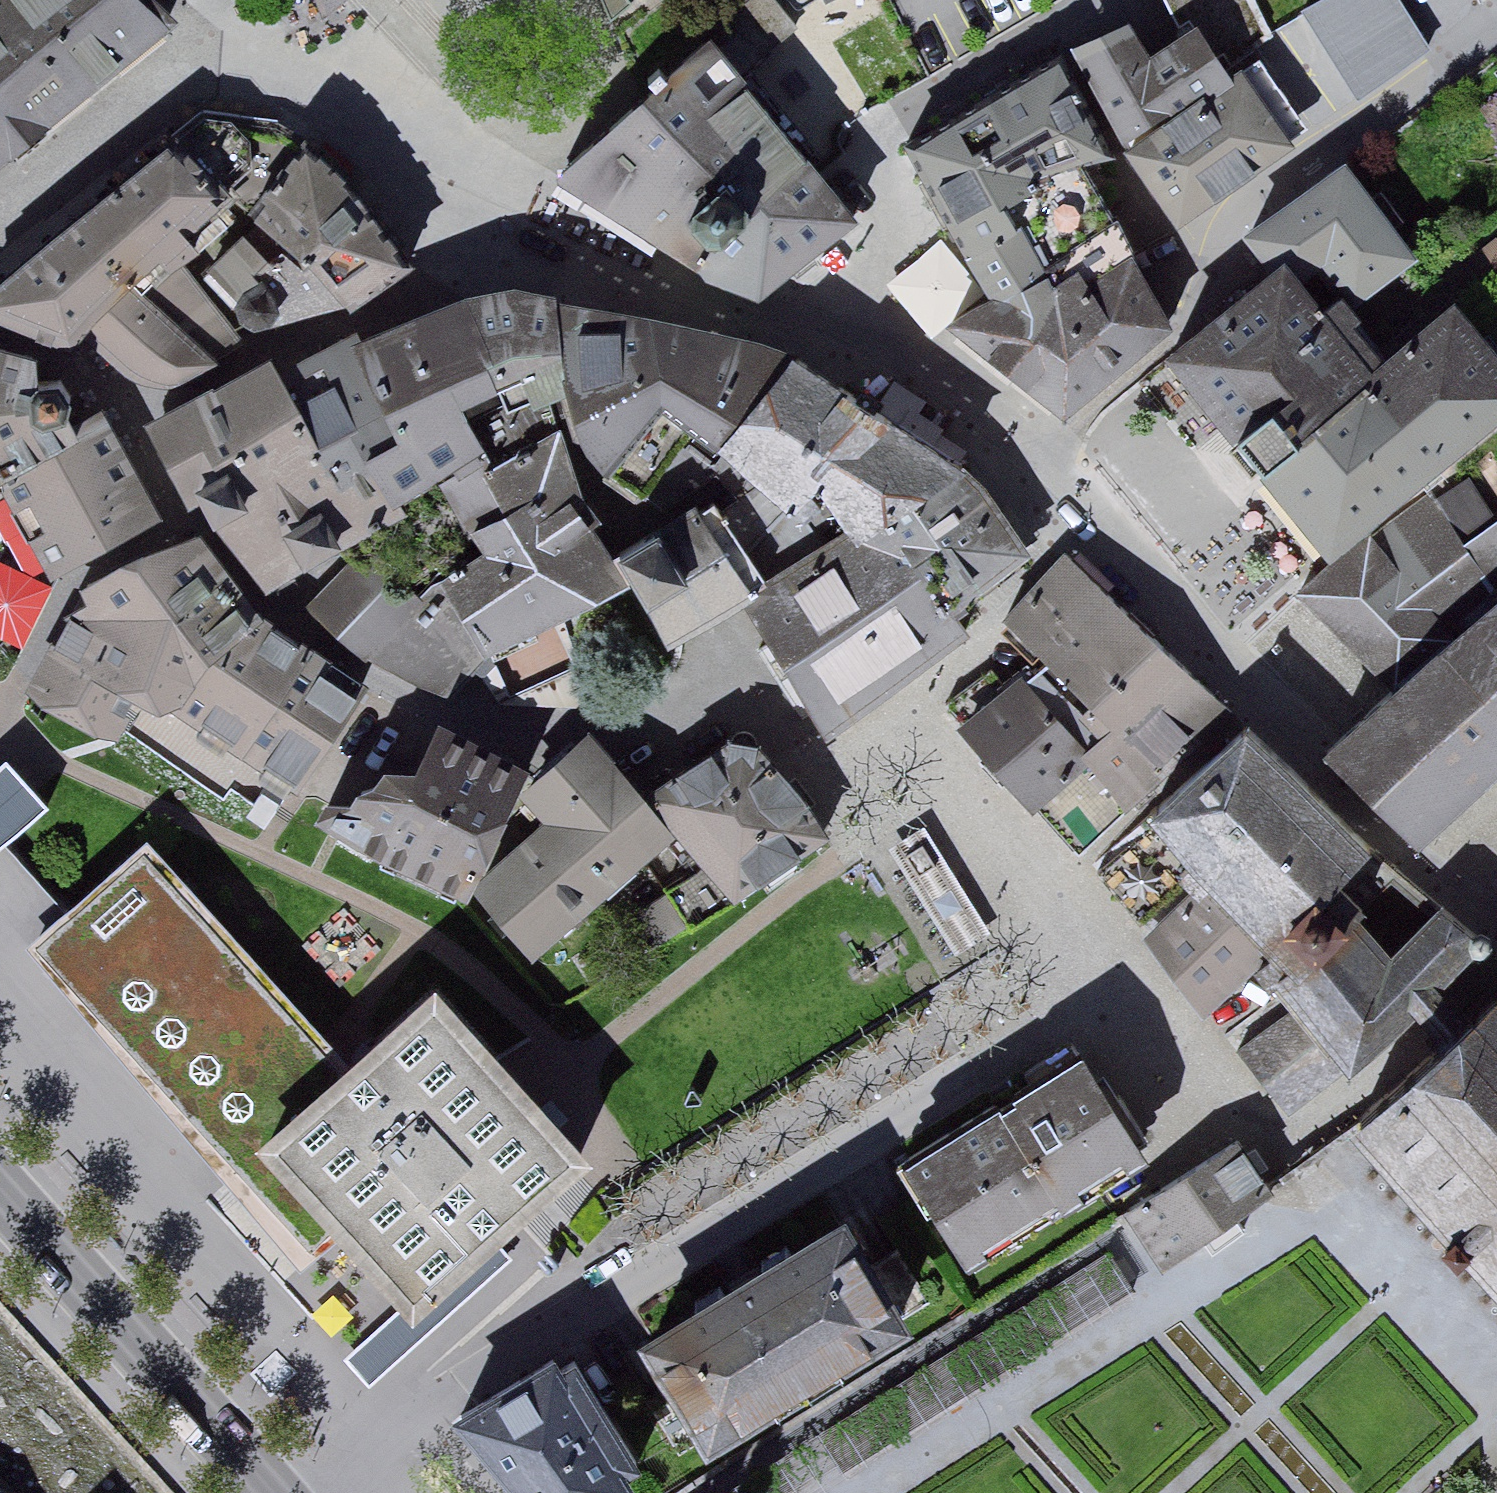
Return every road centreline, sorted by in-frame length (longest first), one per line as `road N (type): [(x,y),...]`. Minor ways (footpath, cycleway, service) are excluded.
road 1 (residential): [(342,1492),(598,1302),(1105,986)]
road 2 (residential): [(1086,515),(1090,441),(1218,299),(1224,226),(1496,24)]
road 3 (residential): [(1086,515),(1496,926)]
road 4 (tertiary): [(0,1189),(272,1492)]

